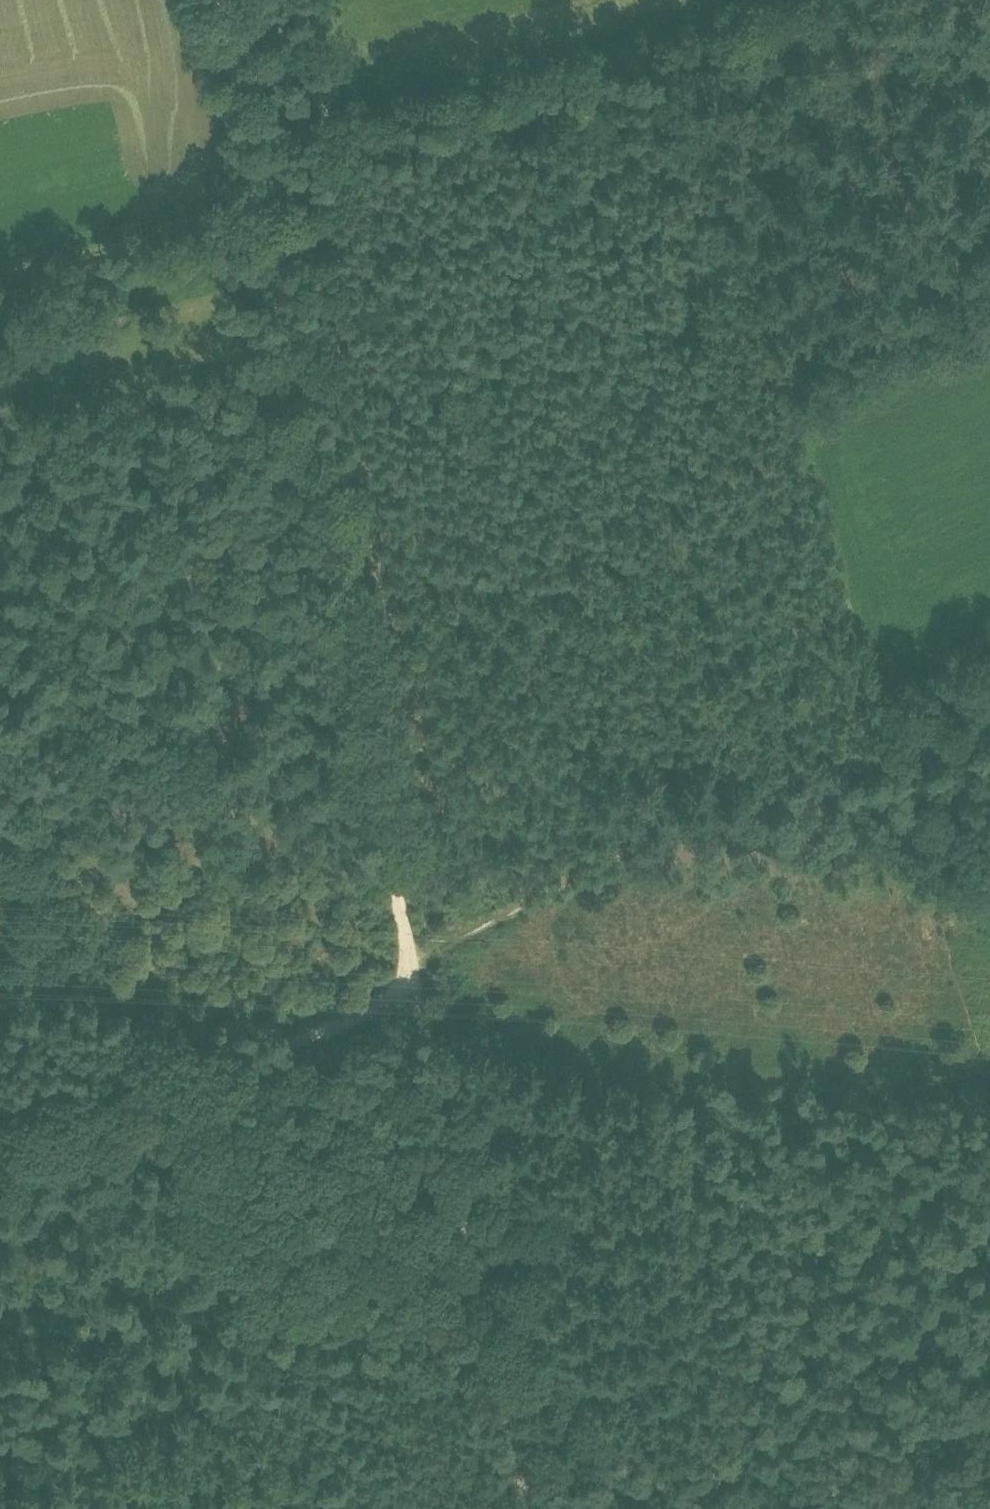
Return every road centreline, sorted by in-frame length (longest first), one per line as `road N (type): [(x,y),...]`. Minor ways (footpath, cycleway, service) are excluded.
road 1 (track): [(226,0),(364,760),(410,964)]
road 2 (track): [(493,1441),(453,1261),(414,989)]
road 3 (track): [(291,362),(0,437)]
road 4 (track): [(414,989),(156,1111)]
road 5 (track): [(267,213),(0,275)]
road 6 (track): [(156,1111),(0,1152)]

